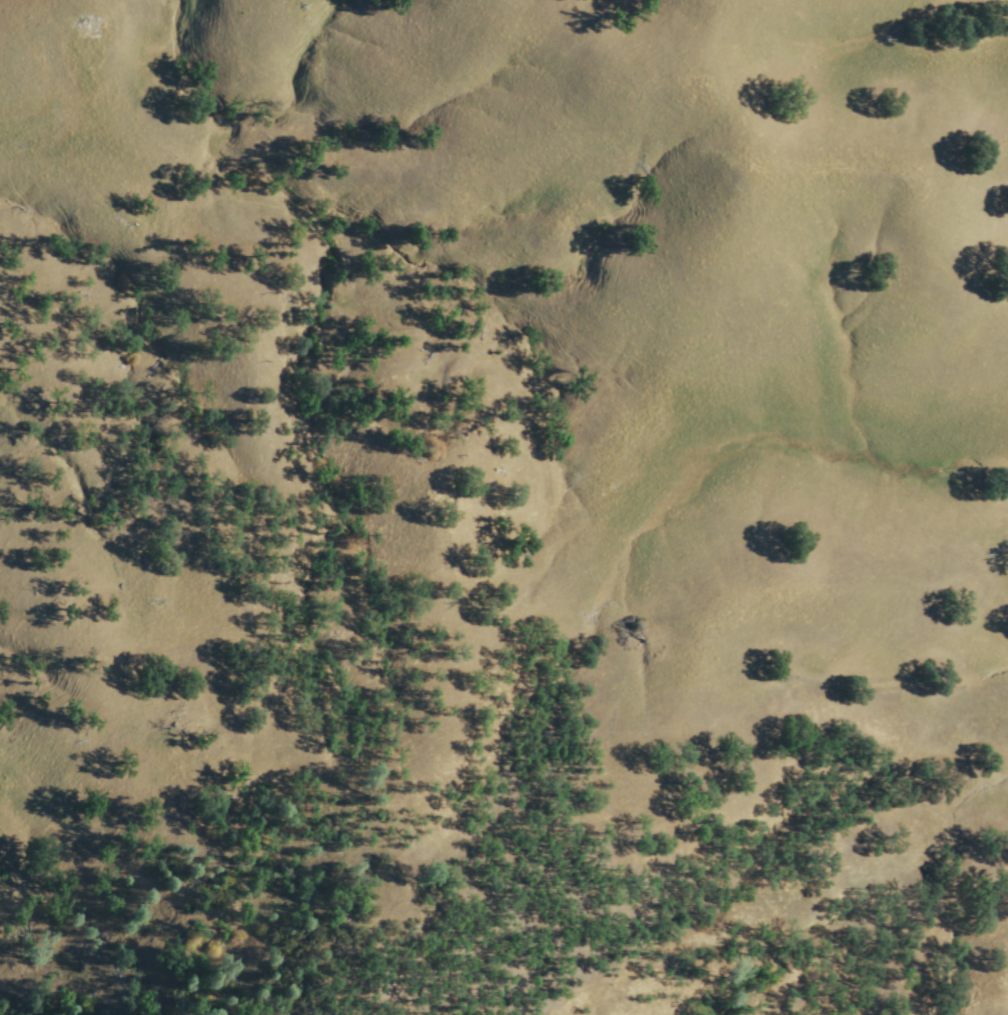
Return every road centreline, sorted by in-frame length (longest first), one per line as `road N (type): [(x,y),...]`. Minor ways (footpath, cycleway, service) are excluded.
road 1 (track): [(722,0),(713,79),(755,210),(852,401),(888,424),(1007,454)]
road 2 (track): [(1002,621),(988,624),(966,555),(912,487),(879,476),(886,442),(879,420)]

